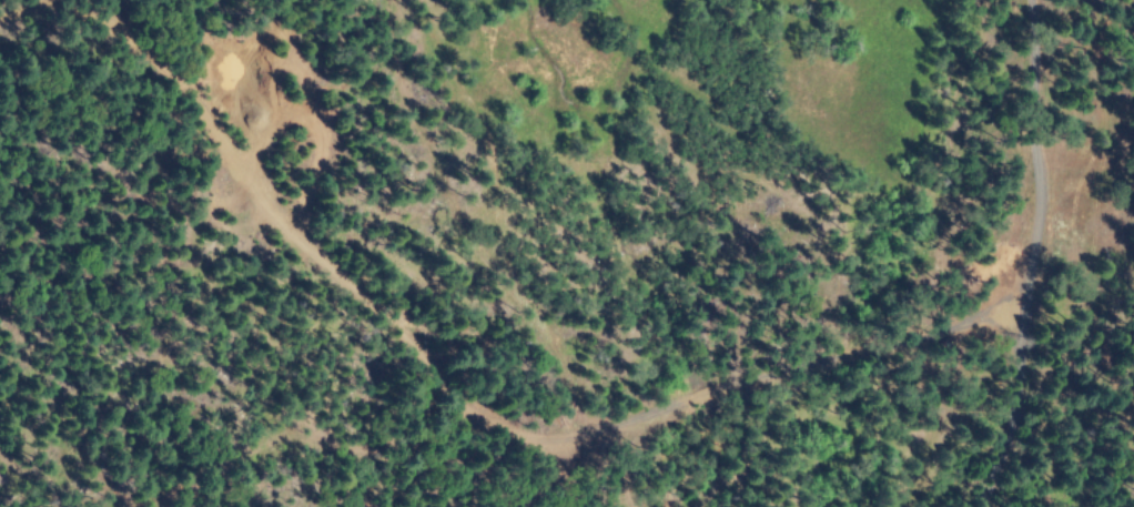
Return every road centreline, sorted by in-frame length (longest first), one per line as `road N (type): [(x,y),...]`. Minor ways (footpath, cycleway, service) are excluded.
road 1 (track): [(983,506),(1047,342),(1011,280),(971,316),(566,437),(517,438),(483,425),(441,385),(276,189)]
road 2 (residential): [(1106,506),(1133,189)]
road 3 (track): [(0,69),(276,189)]

